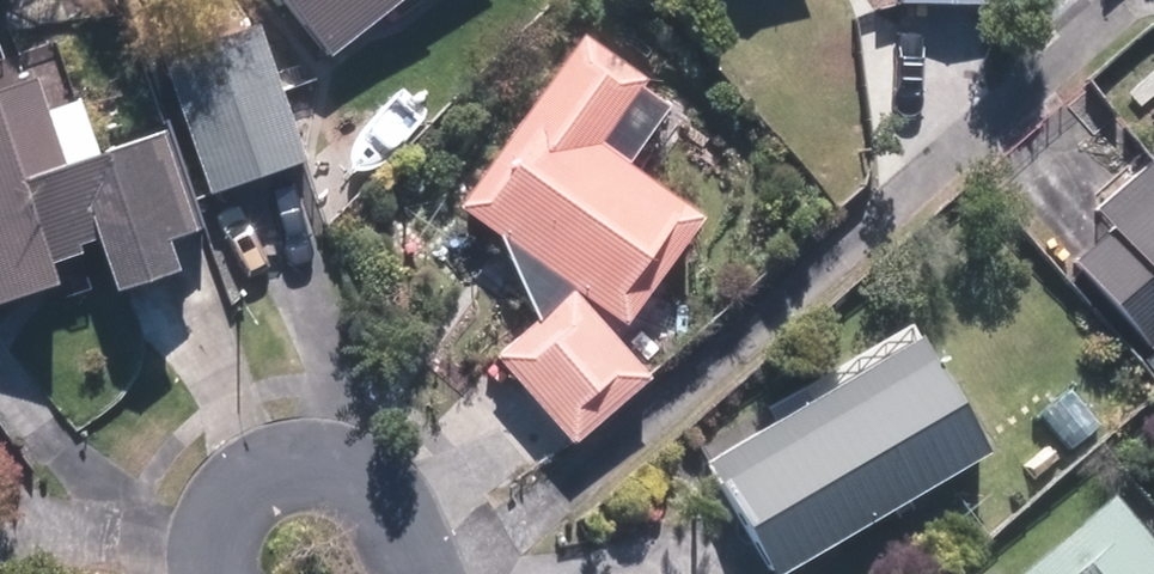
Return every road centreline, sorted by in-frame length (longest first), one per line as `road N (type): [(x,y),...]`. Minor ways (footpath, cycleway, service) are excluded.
road 1 (residential): [(303,472),(366,480),(398,505),(430,573)]
road 2 (residential): [(224,573),(238,516),(265,488),(303,472)]

